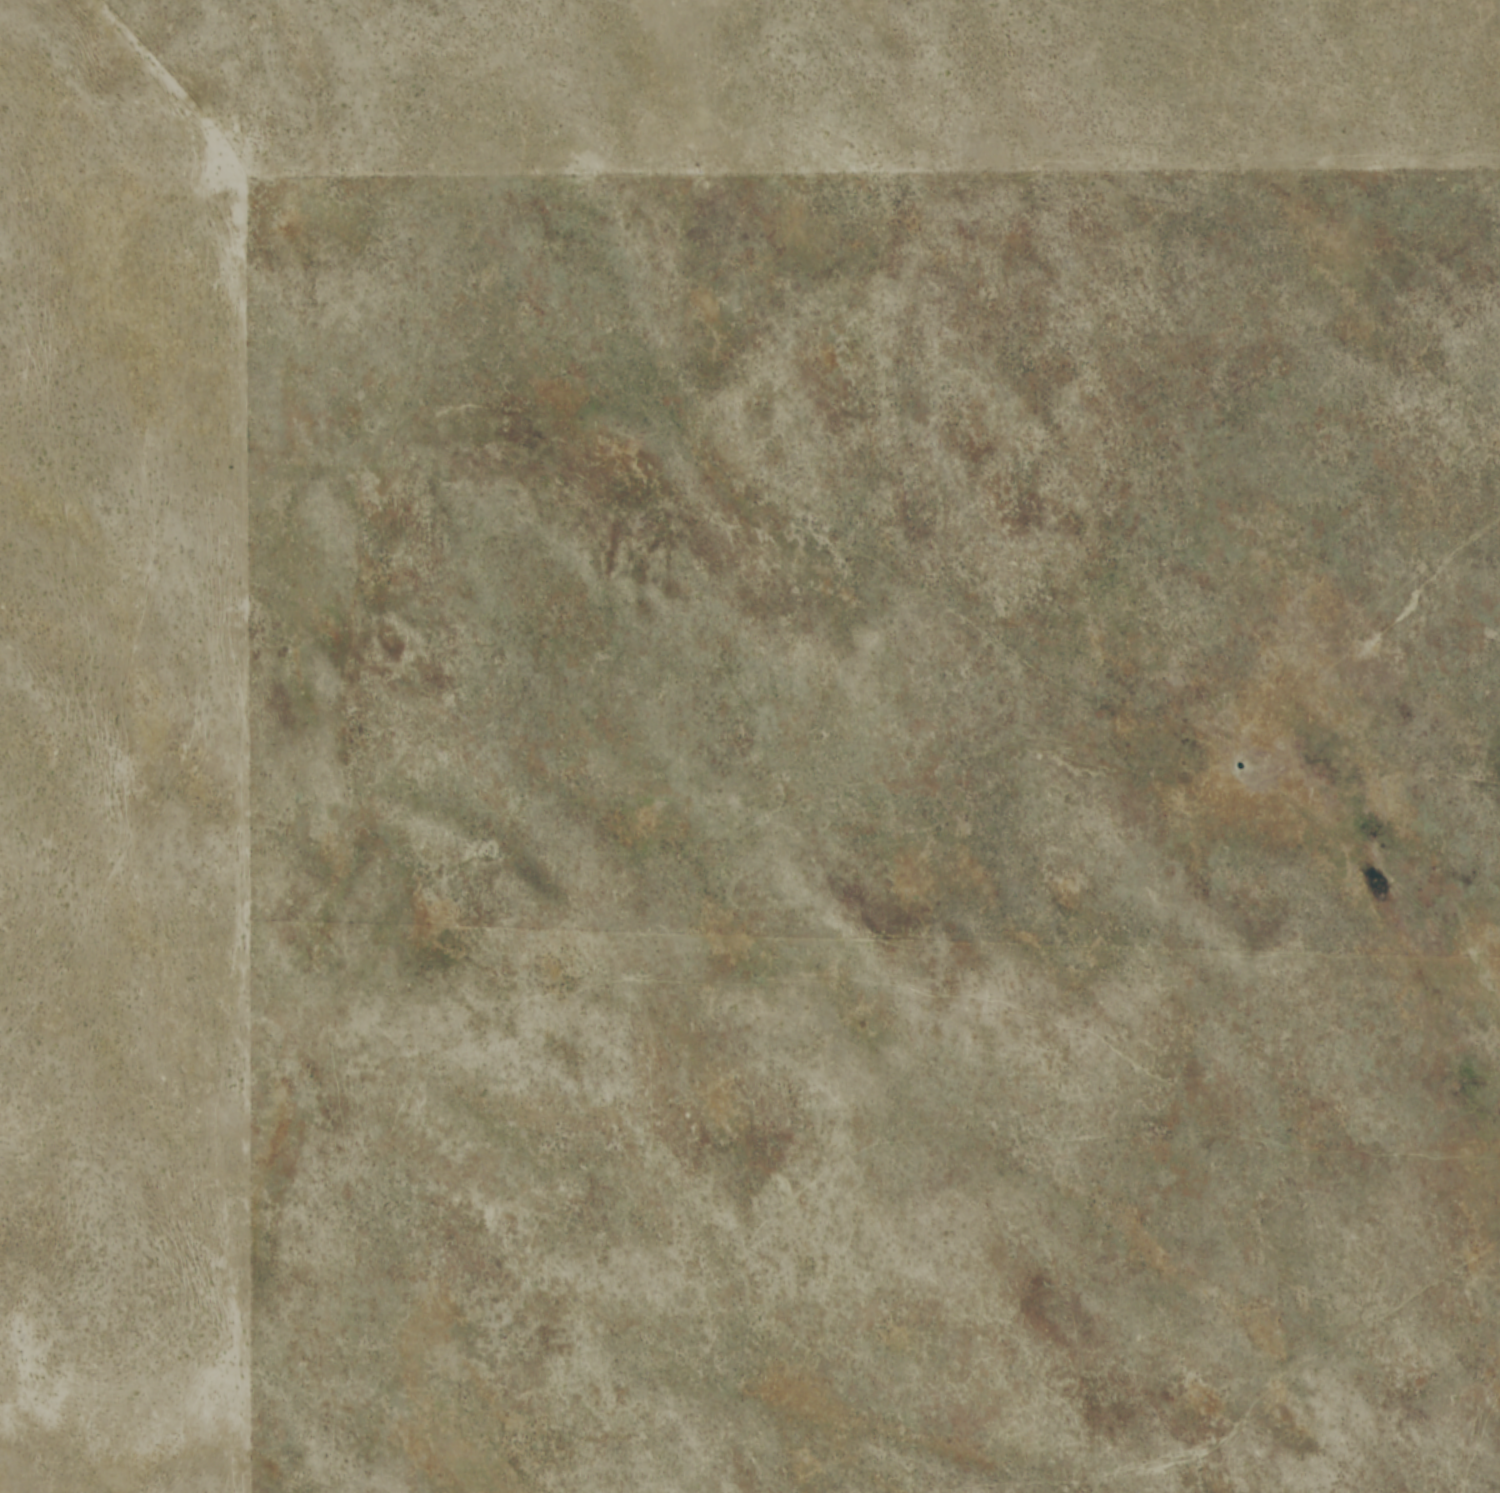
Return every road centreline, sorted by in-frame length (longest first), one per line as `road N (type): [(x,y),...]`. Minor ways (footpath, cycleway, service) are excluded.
road 1 (track): [(1499,1009),(1456,941),(1256,773)]

